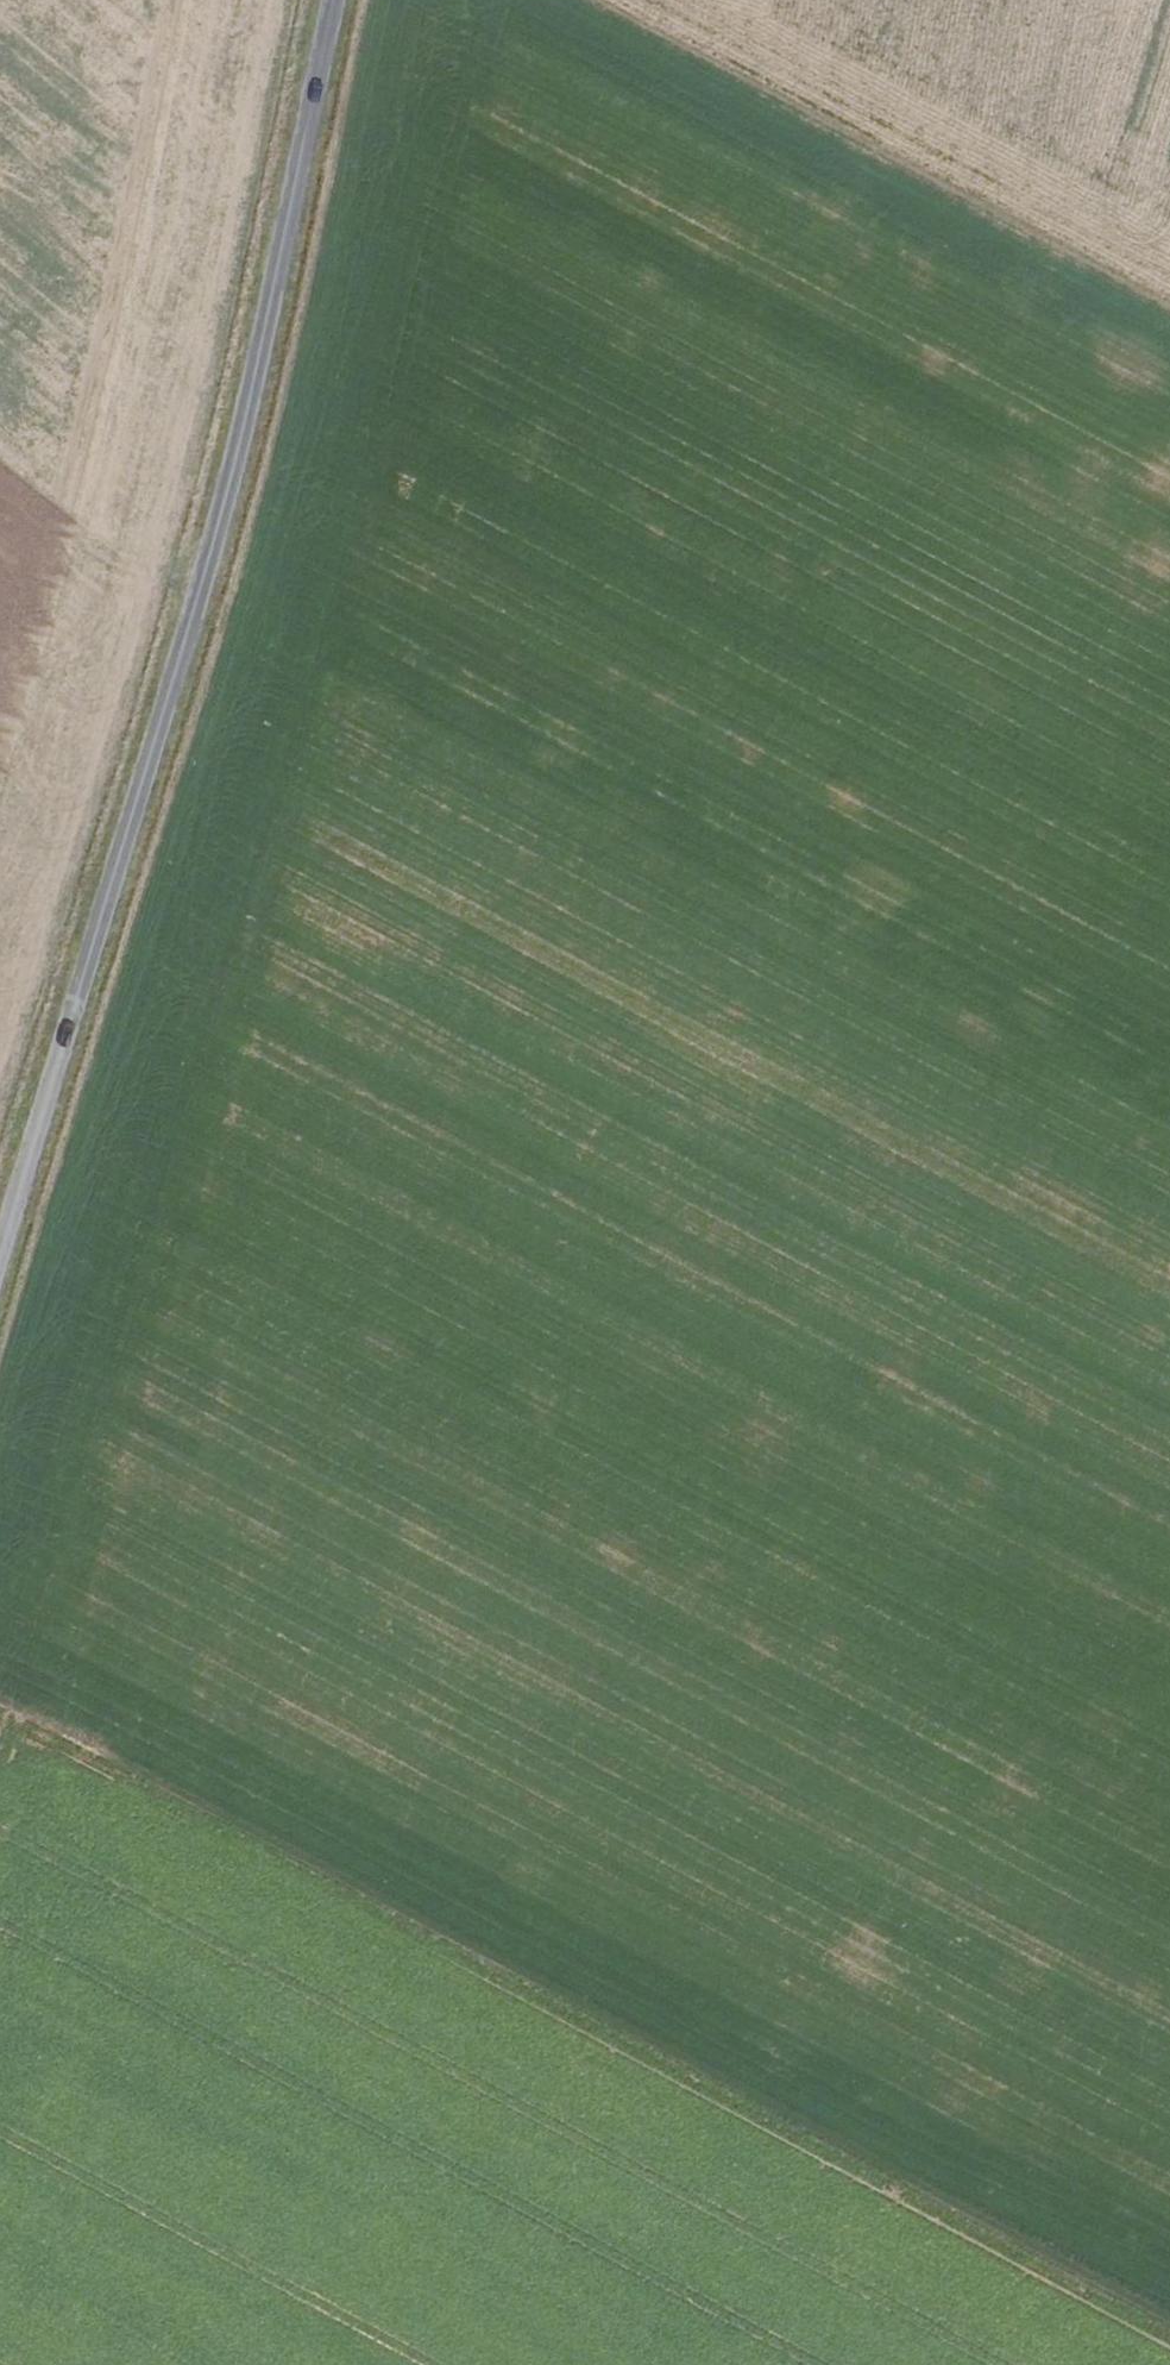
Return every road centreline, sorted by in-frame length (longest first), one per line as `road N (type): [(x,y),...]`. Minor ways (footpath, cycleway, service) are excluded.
road 1 (unclassified): [(0,1235),(215,531),(331,0)]

